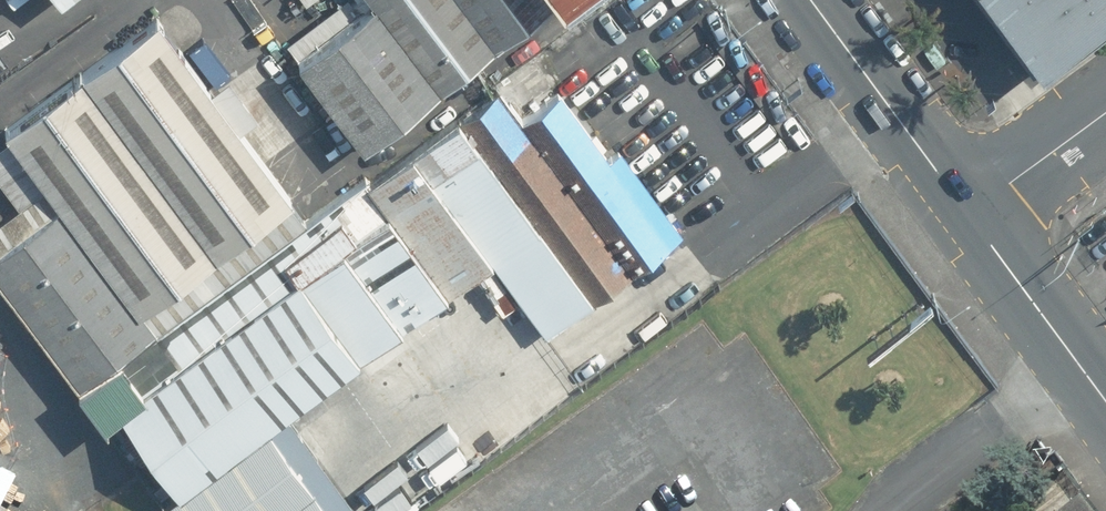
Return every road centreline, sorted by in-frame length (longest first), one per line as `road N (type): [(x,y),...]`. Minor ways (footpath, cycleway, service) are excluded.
road 1 (primary): [(809,0),(962,207)]
road 2 (primary): [(962,207),(1105,406)]
road 3 (unclassified): [(1105,103),(962,207)]

